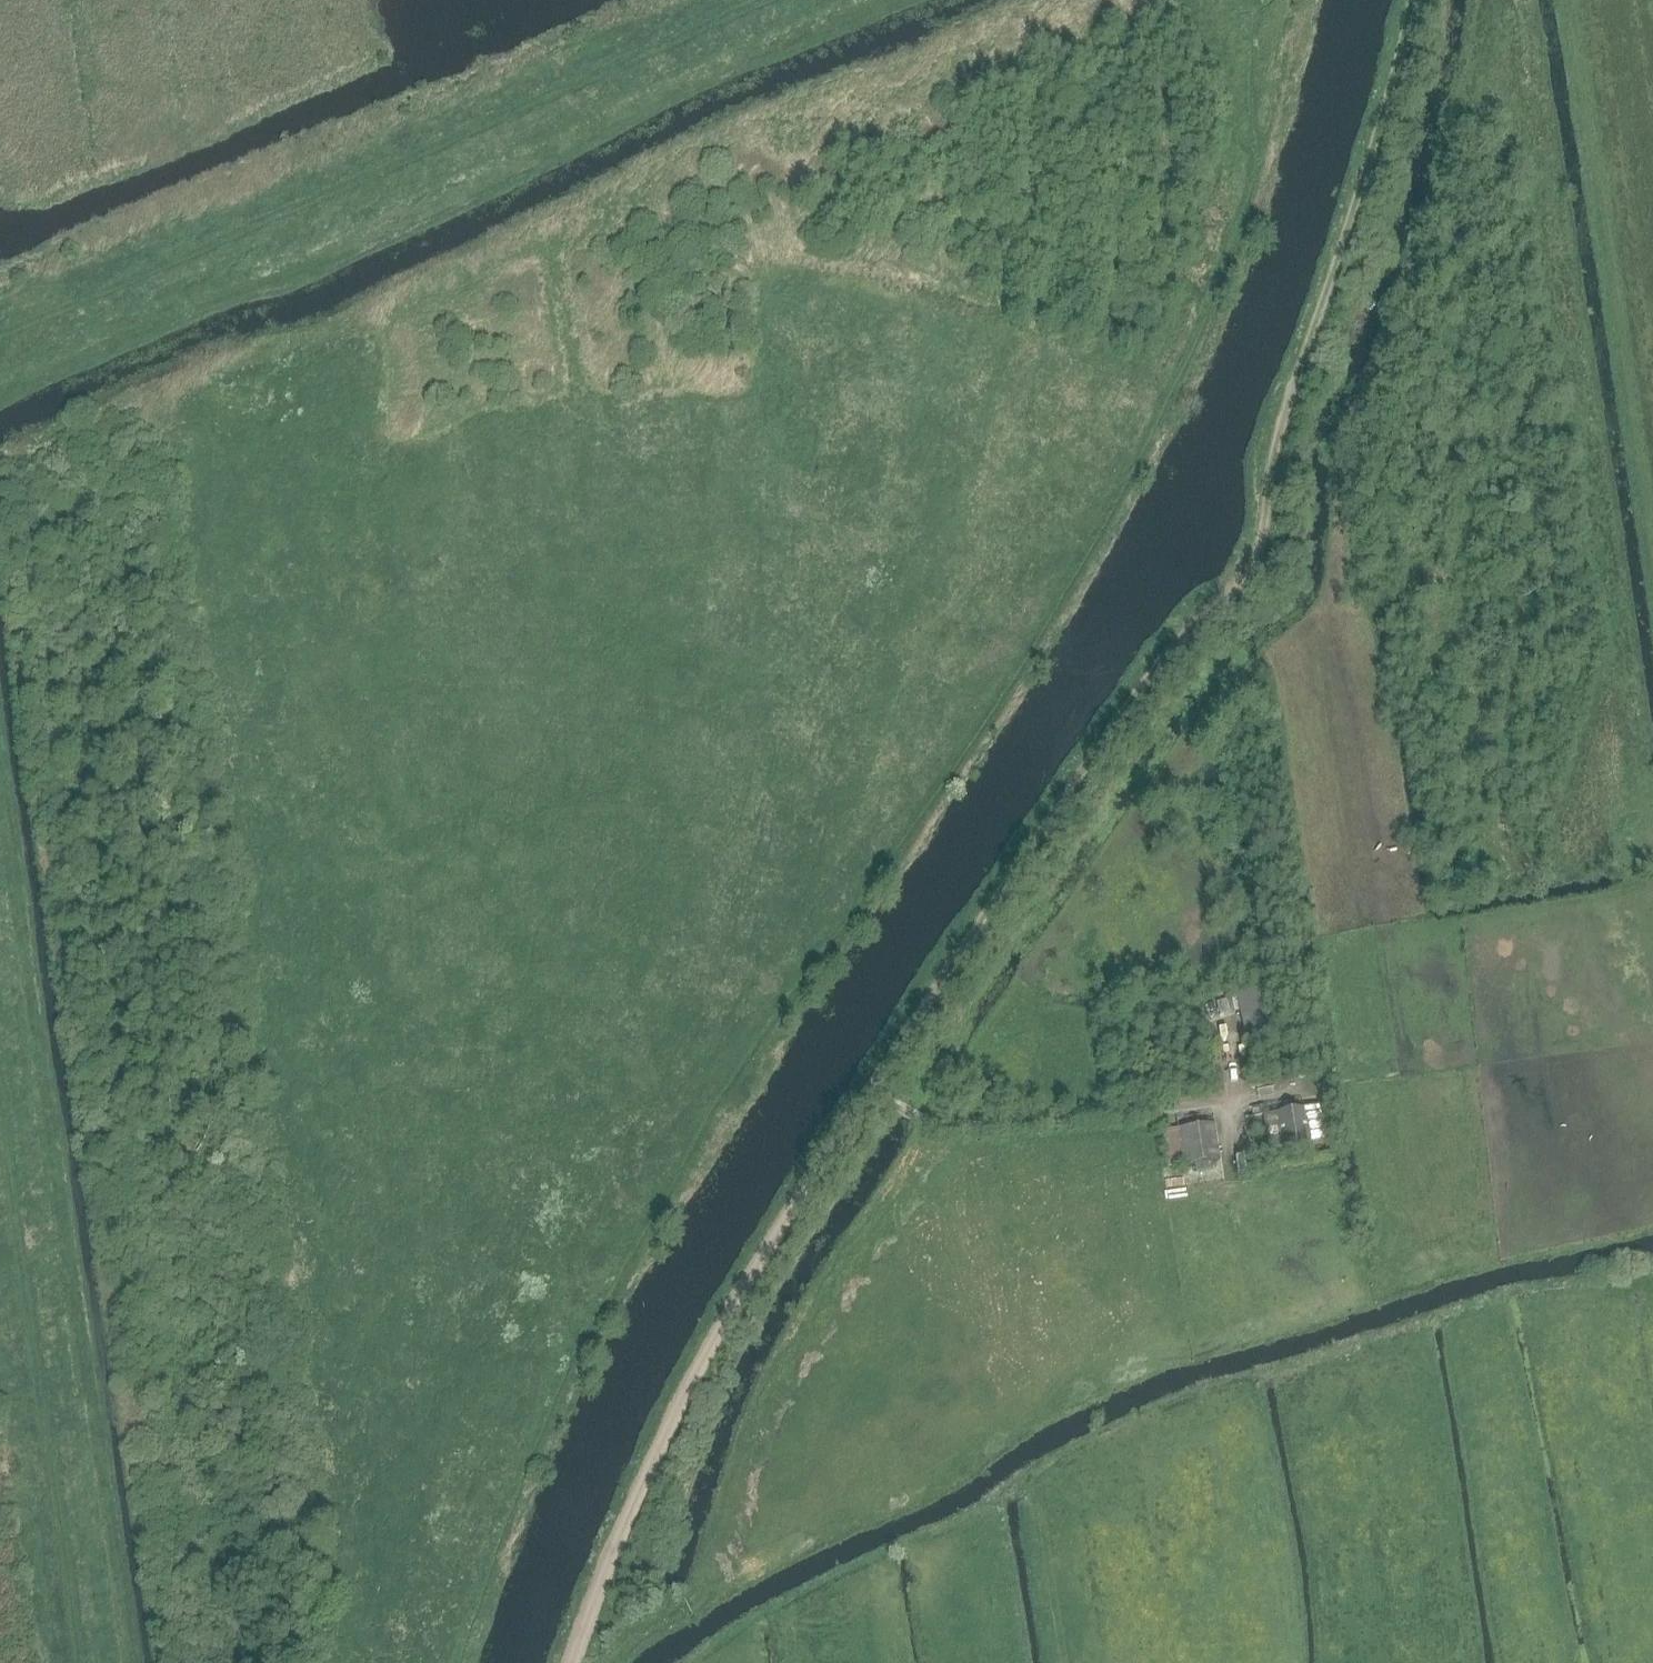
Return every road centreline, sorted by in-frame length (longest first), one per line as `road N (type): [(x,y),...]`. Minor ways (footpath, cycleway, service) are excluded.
road 1 (track): [(575,1662),(656,1456),(745,1286),(1095,751),(1167,651),(1255,556),(1274,435),(1371,170),(1411,0)]
road 2 (track): [(466,1662),(551,1420),(656,1215),(1026,658),(1179,378),(1256,175),(1306,0)]

